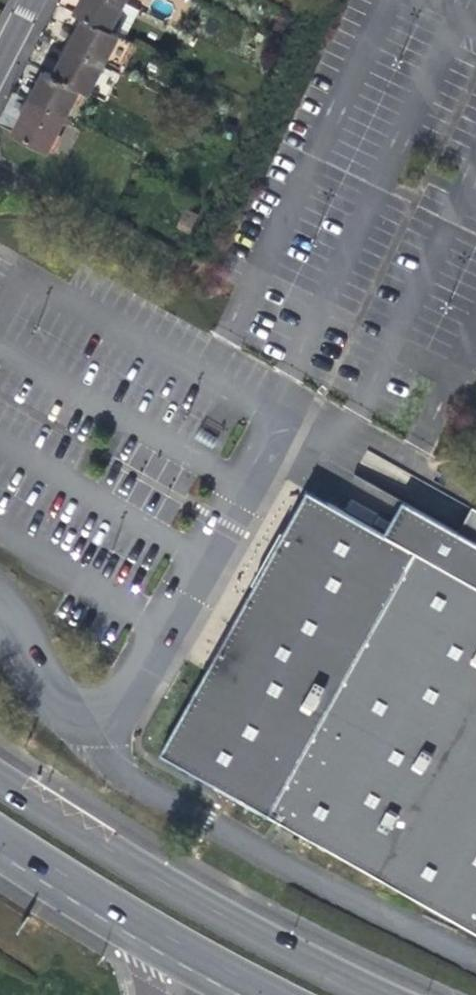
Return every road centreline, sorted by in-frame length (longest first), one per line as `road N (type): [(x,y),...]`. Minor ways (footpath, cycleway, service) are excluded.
road 1 (secondary): [(388,994),(78,830),(0,777)]
road 2 (secondary): [(0,834),(273,994)]

